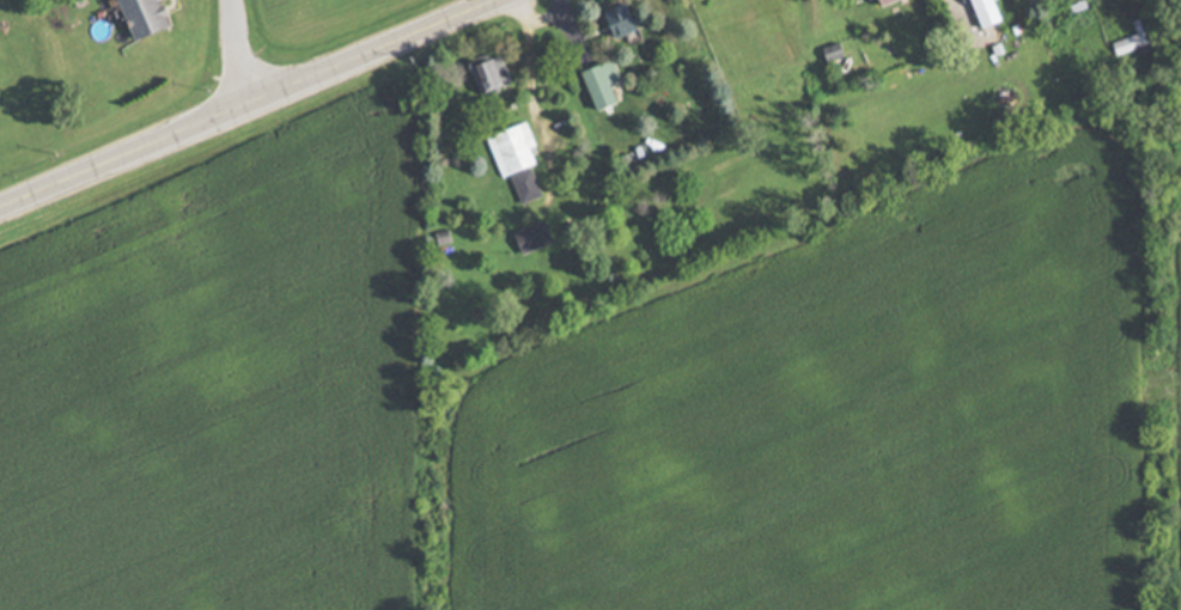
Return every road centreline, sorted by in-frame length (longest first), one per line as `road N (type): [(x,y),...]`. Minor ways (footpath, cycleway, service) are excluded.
road 1 (primary): [(0,211),(484,0)]

